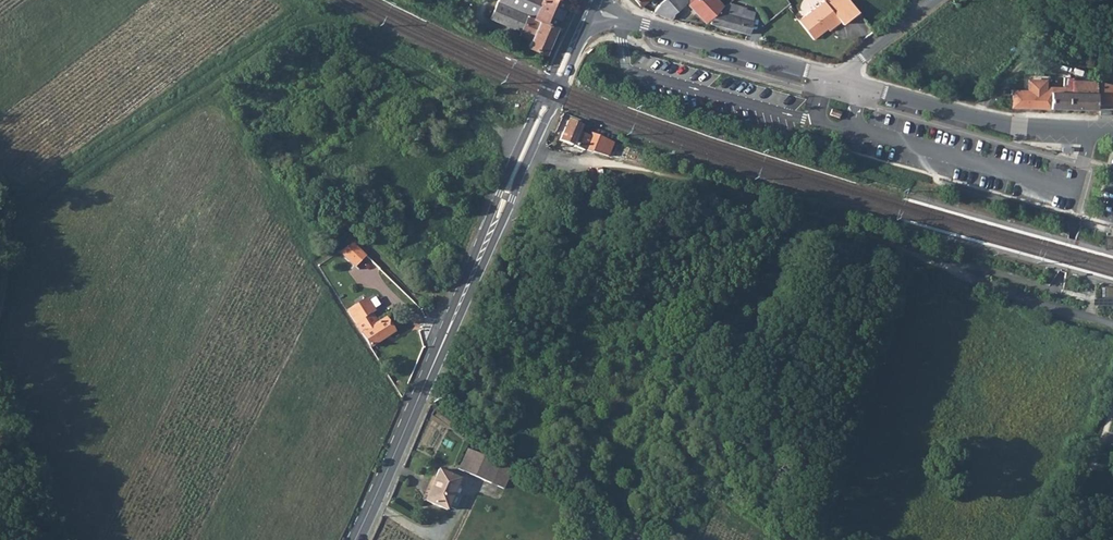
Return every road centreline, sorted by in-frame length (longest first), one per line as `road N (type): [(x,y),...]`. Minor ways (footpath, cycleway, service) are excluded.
road 1 (track): [(519,148),(431,76),(335,28),(310,25),(9,216)]
road 2 (tertiary): [(451,325),(534,153),(579,28)]
road 3 (tertiary): [(579,28),(519,148),(451,325)]
road 4 (residential): [(844,79),(1011,126),(1112,129)]
road 5 (residential): [(588,7),(844,79)]
road 6 (tertiary): [(451,325),(355,539)]
road 7 (track): [(0,374),(66,539)]
road 8 (unclassified): [(1112,399),(1054,539)]
road 9 (residential): [(935,0),(844,79)]

